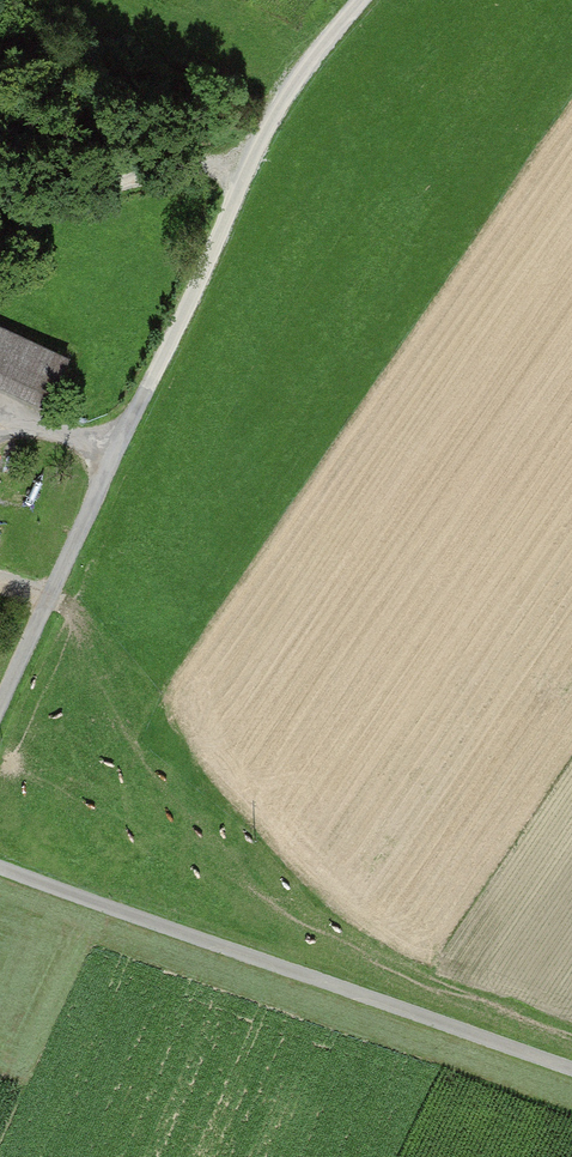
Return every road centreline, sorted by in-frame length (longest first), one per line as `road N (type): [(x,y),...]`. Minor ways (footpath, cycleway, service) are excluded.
road 1 (track): [(0,710),(255,155),(355,0)]
road 2 (track): [(0,862),(571,1070)]
road 3 (track): [(0,205),(255,155)]
road 4 (track): [(121,447),(0,419)]

